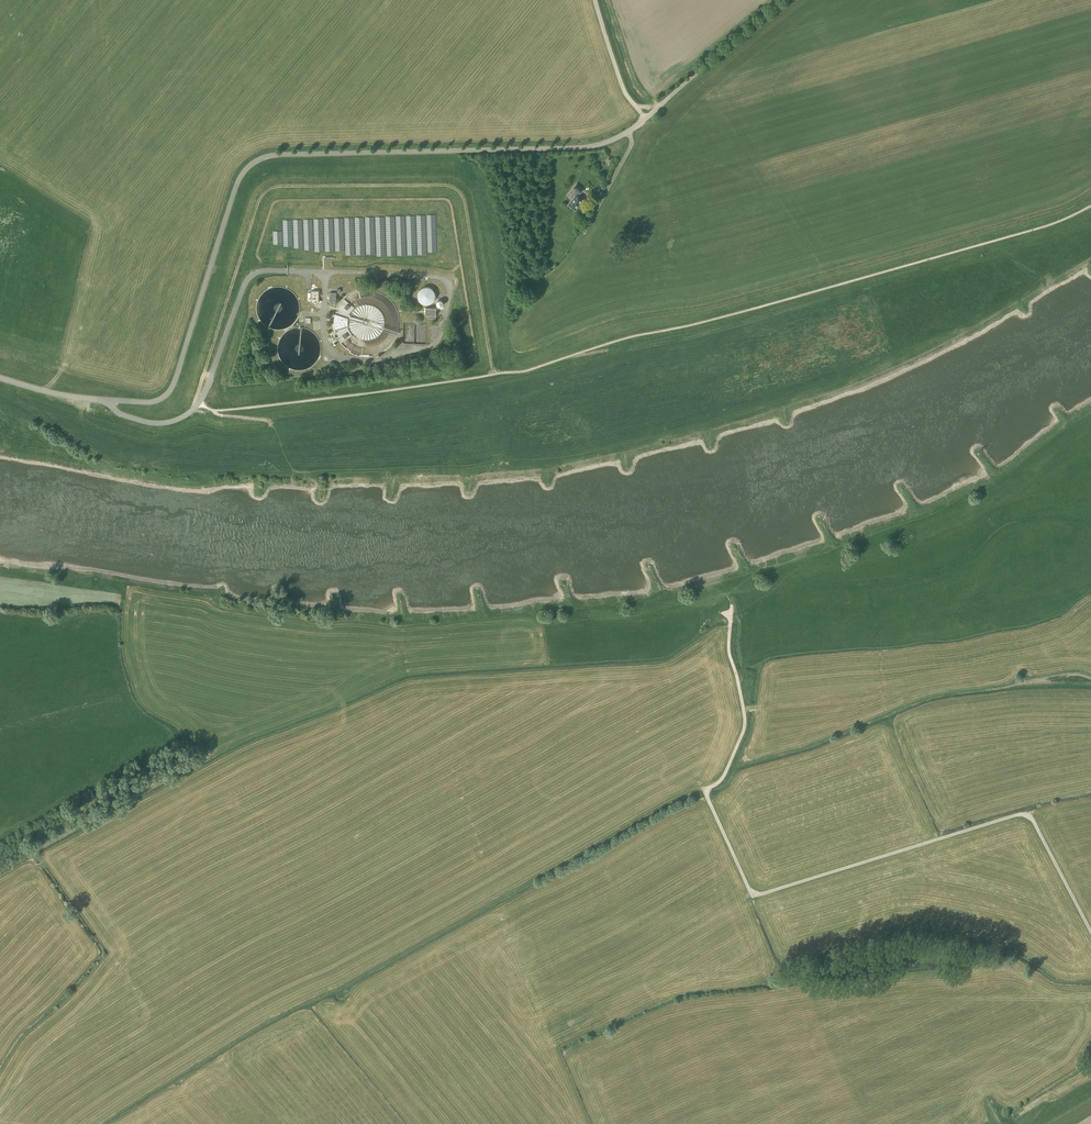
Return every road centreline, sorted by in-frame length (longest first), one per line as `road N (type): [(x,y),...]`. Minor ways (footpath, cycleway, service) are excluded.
road 1 (unclassified): [(104,399),(151,402),(170,390),(236,188),(256,160),(594,146),(629,132),(791,0)]
road 2 (unclassified): [(1090,933),(1031,821),(1017,814),(758,894),(748,889),(705,799),(722,782),(742,737),(730,611)]
road 3 (track): [(199,402),(259,201),(277,187),(456,189),(492,375)]
road 4 (unclassified): [(104,399),(148,422),(187,414),(204,396),(247,279),(287,271)]
road 5 (track): [(645,119),(622,86),(595,0)]

